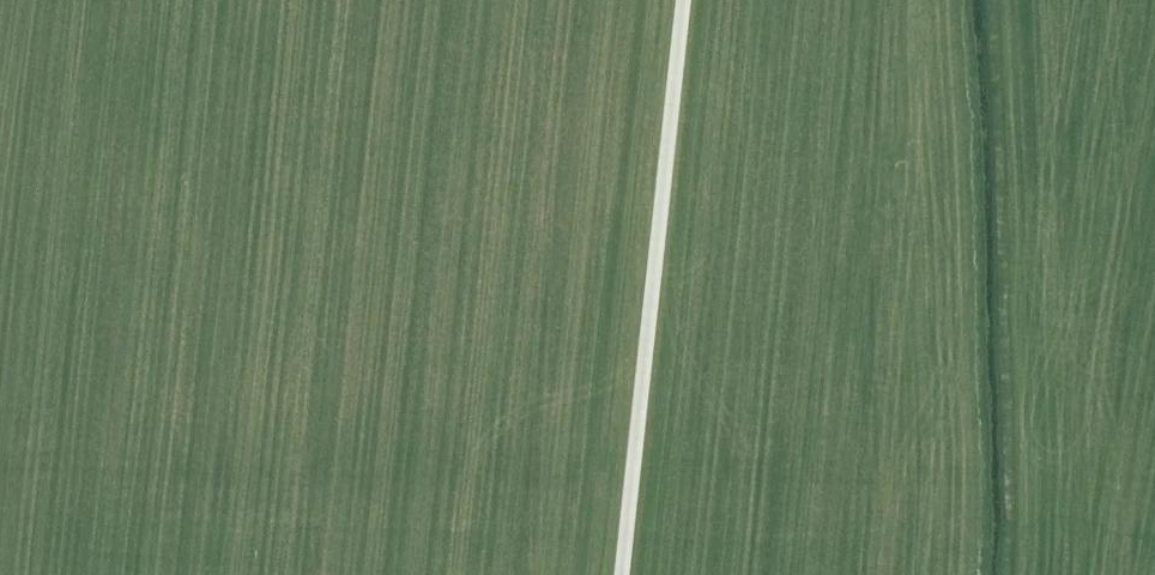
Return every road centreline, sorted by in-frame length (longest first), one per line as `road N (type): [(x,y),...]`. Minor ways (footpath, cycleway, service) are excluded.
road 1 (track): [(621,574),(684,0)]

